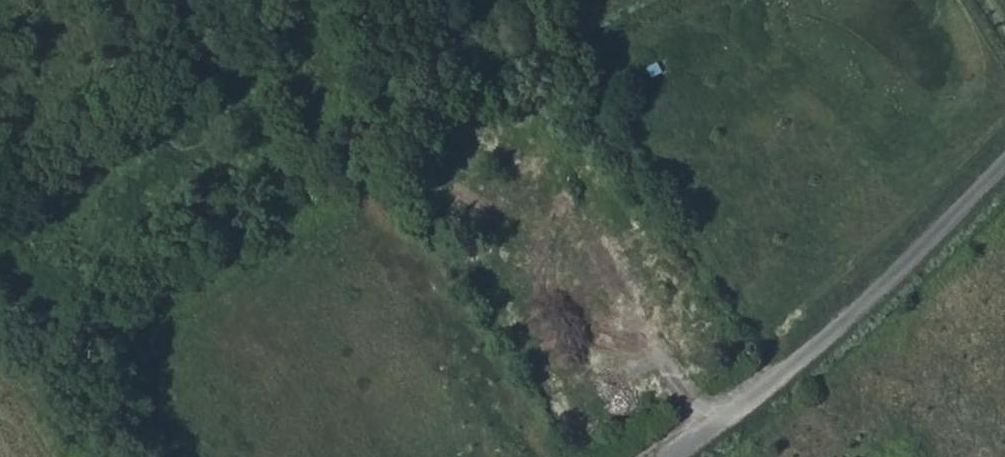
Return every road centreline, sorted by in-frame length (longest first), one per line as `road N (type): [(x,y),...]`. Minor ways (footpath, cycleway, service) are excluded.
road 1 (residential): [(673,456),(772,386),(1004,165)]

